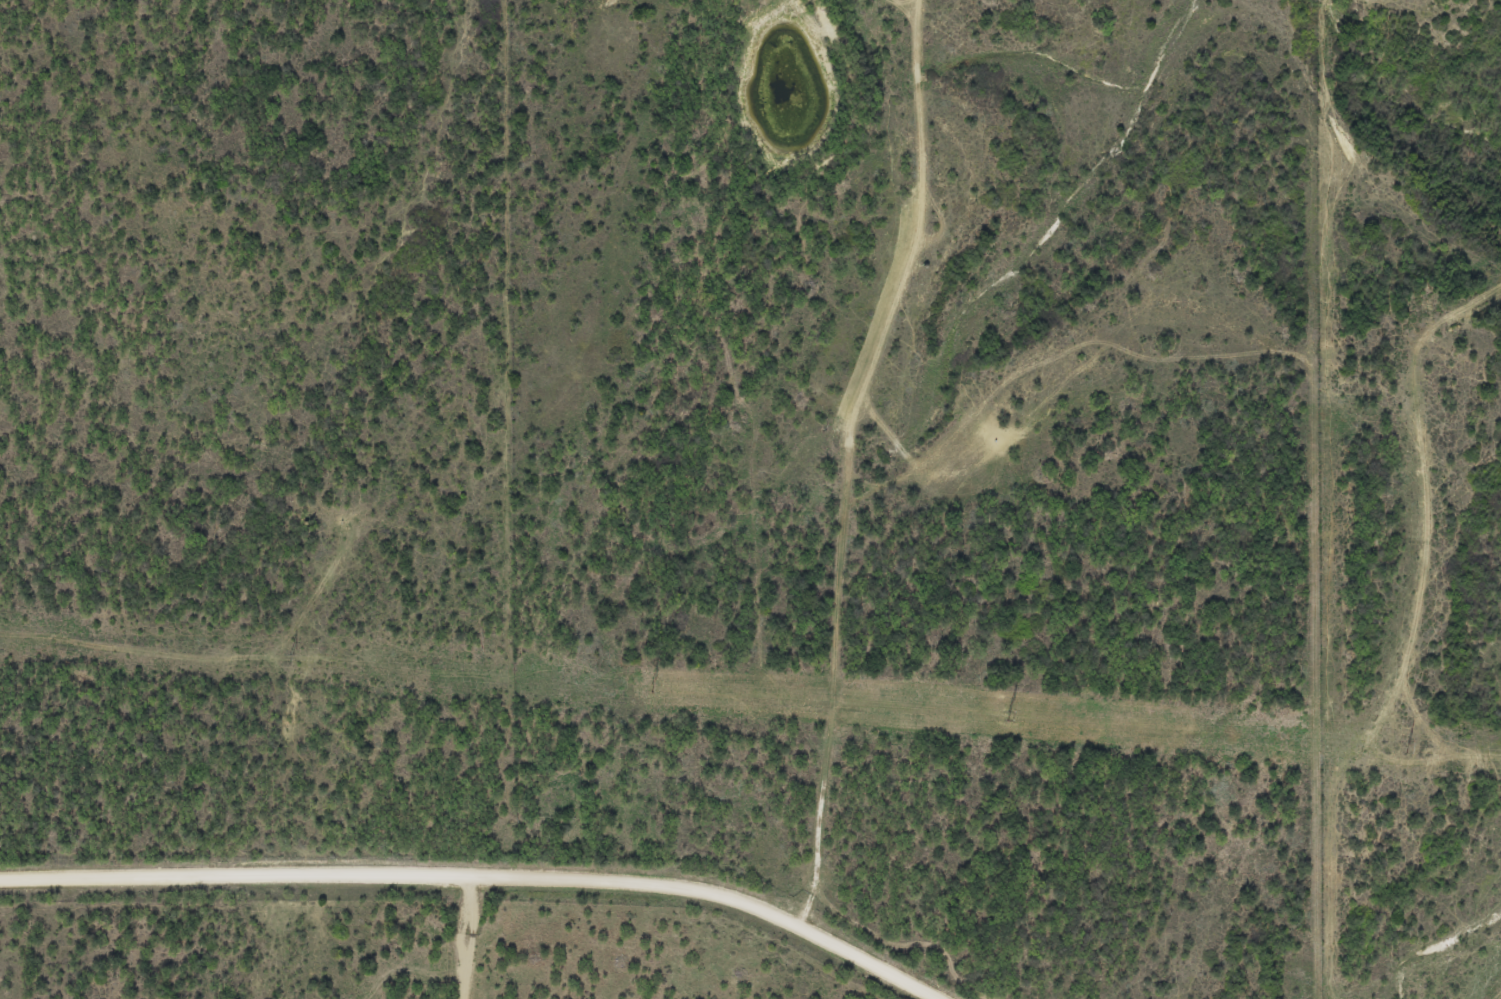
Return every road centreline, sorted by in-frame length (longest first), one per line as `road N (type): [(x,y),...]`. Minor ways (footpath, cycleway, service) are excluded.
road 1 (residential): [(0,886),(602,888),(704,902),(799,935),(917,998)]

